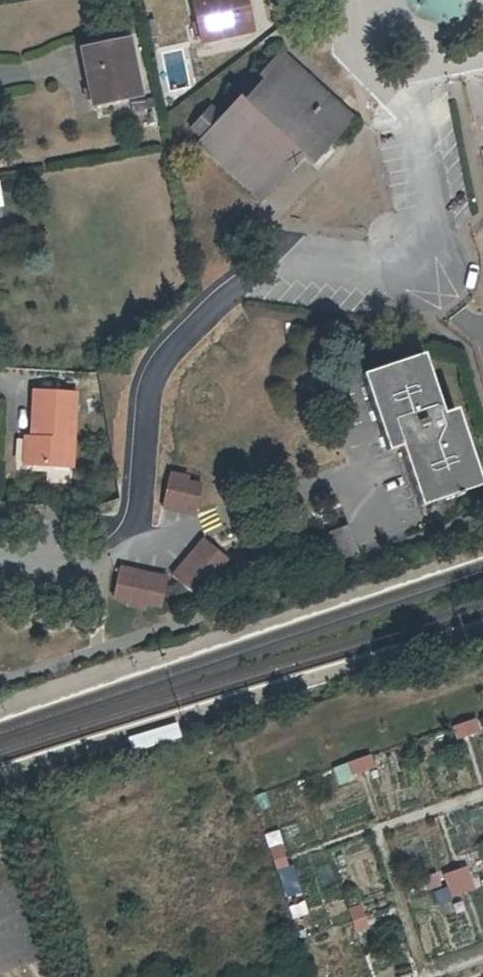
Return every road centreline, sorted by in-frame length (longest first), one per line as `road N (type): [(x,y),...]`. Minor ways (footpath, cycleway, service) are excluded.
road 1 (residential): [(482,53),(425,75),(410,101),(433,221),(401,271),(373,280),(271,270),(154,370),(132,410),(129,544),(102,559),(0,552)]

